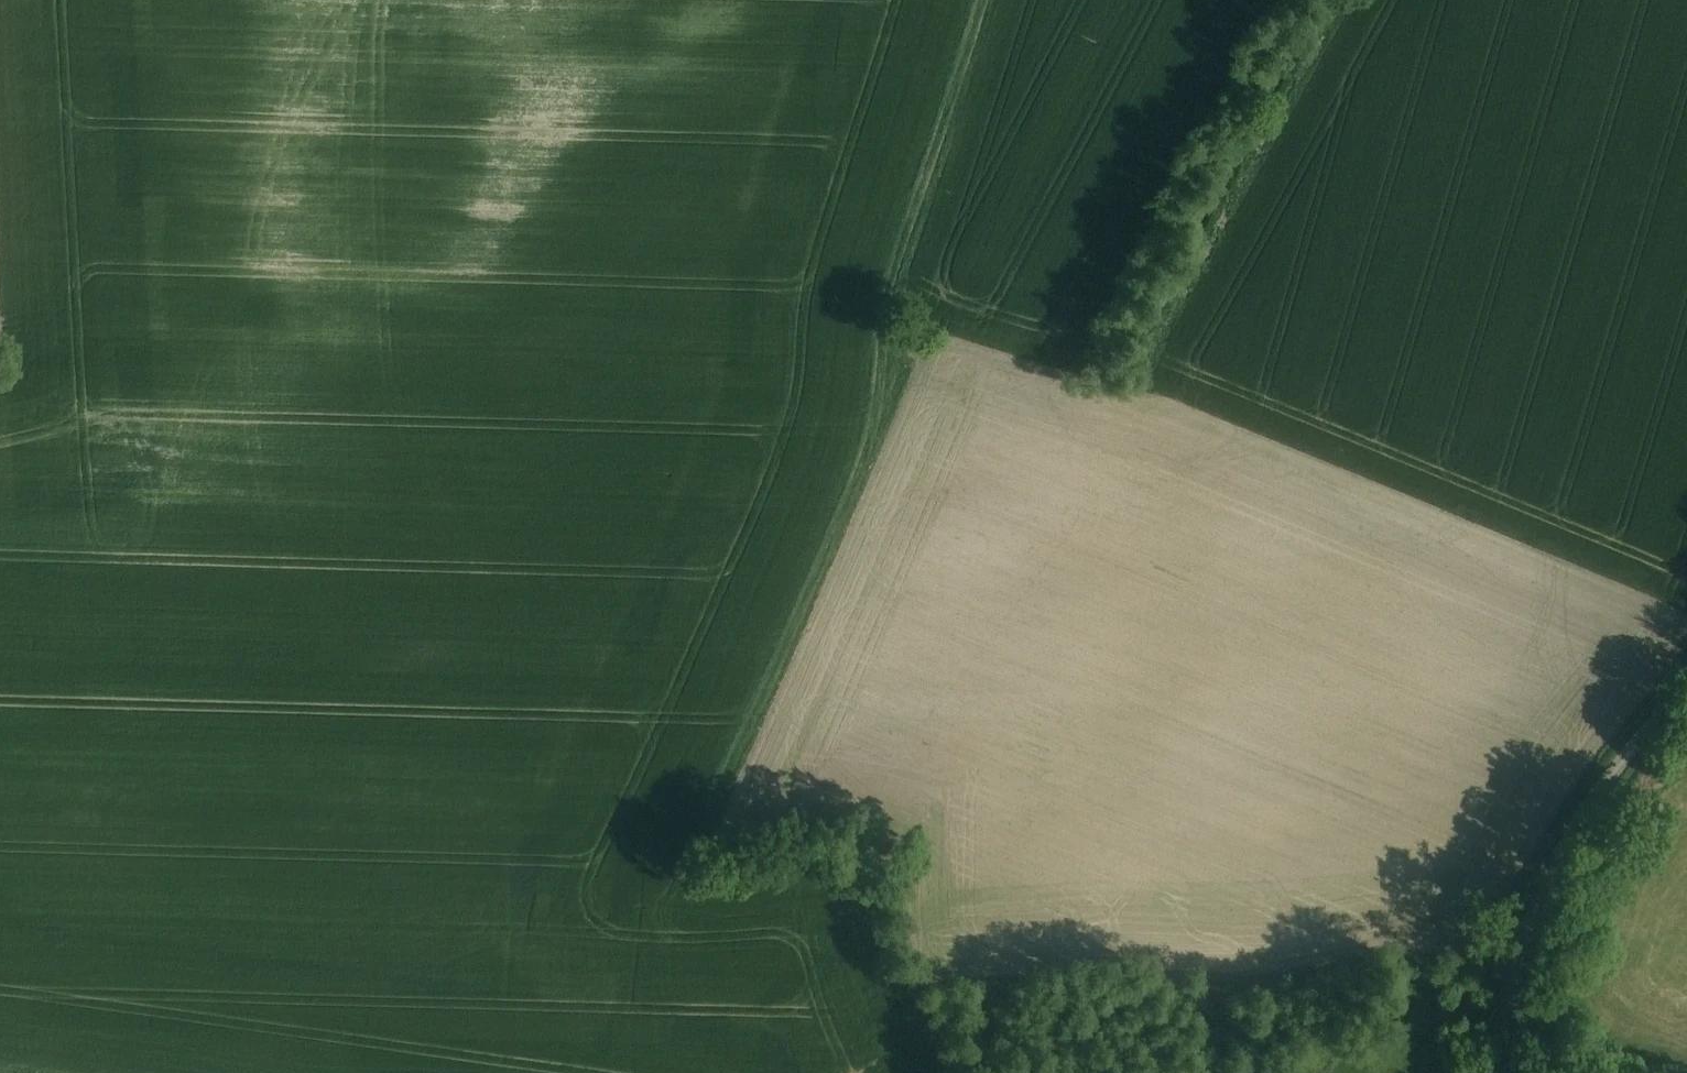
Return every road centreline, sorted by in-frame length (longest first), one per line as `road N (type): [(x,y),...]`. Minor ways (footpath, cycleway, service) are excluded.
road 1 (track): [(726,822),(726,795),(890,415),(894,376),(884,314),(984,0)]
road 2 (unclassified): [(1483,1072),(1533,890),(1584,801),(1686,675)]

